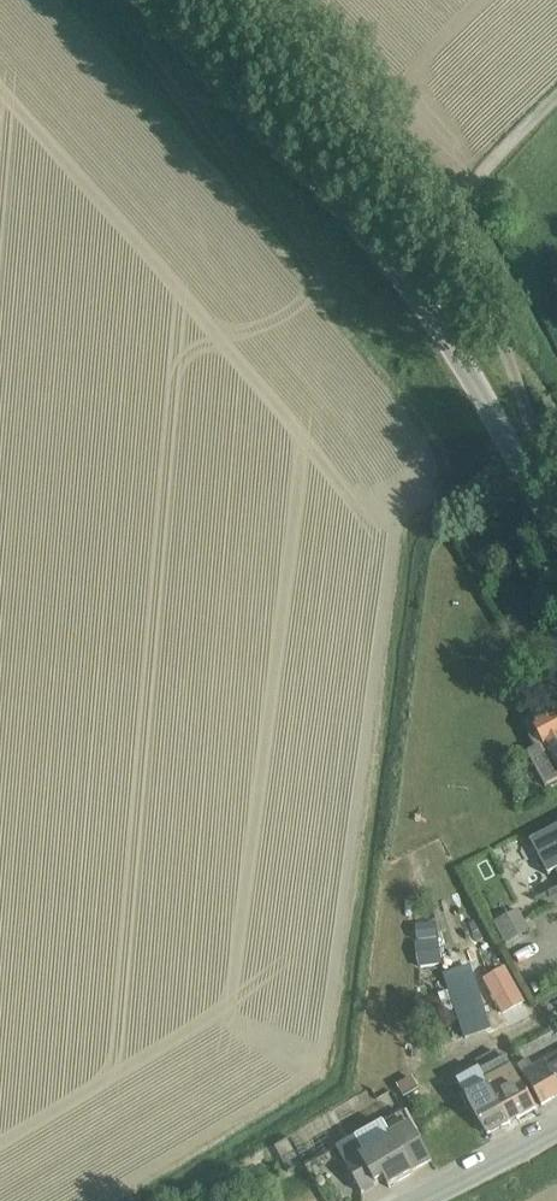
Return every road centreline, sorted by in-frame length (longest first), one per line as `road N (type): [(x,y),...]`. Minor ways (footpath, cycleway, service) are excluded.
road 1 (tertiary): [(556,531),(416,294),(144,0)]
road 2 (residential): [(556,504),(460,228),(474,184),(556,100)]
road 3 (tertiary): [(413,1200),(556,1124)]

